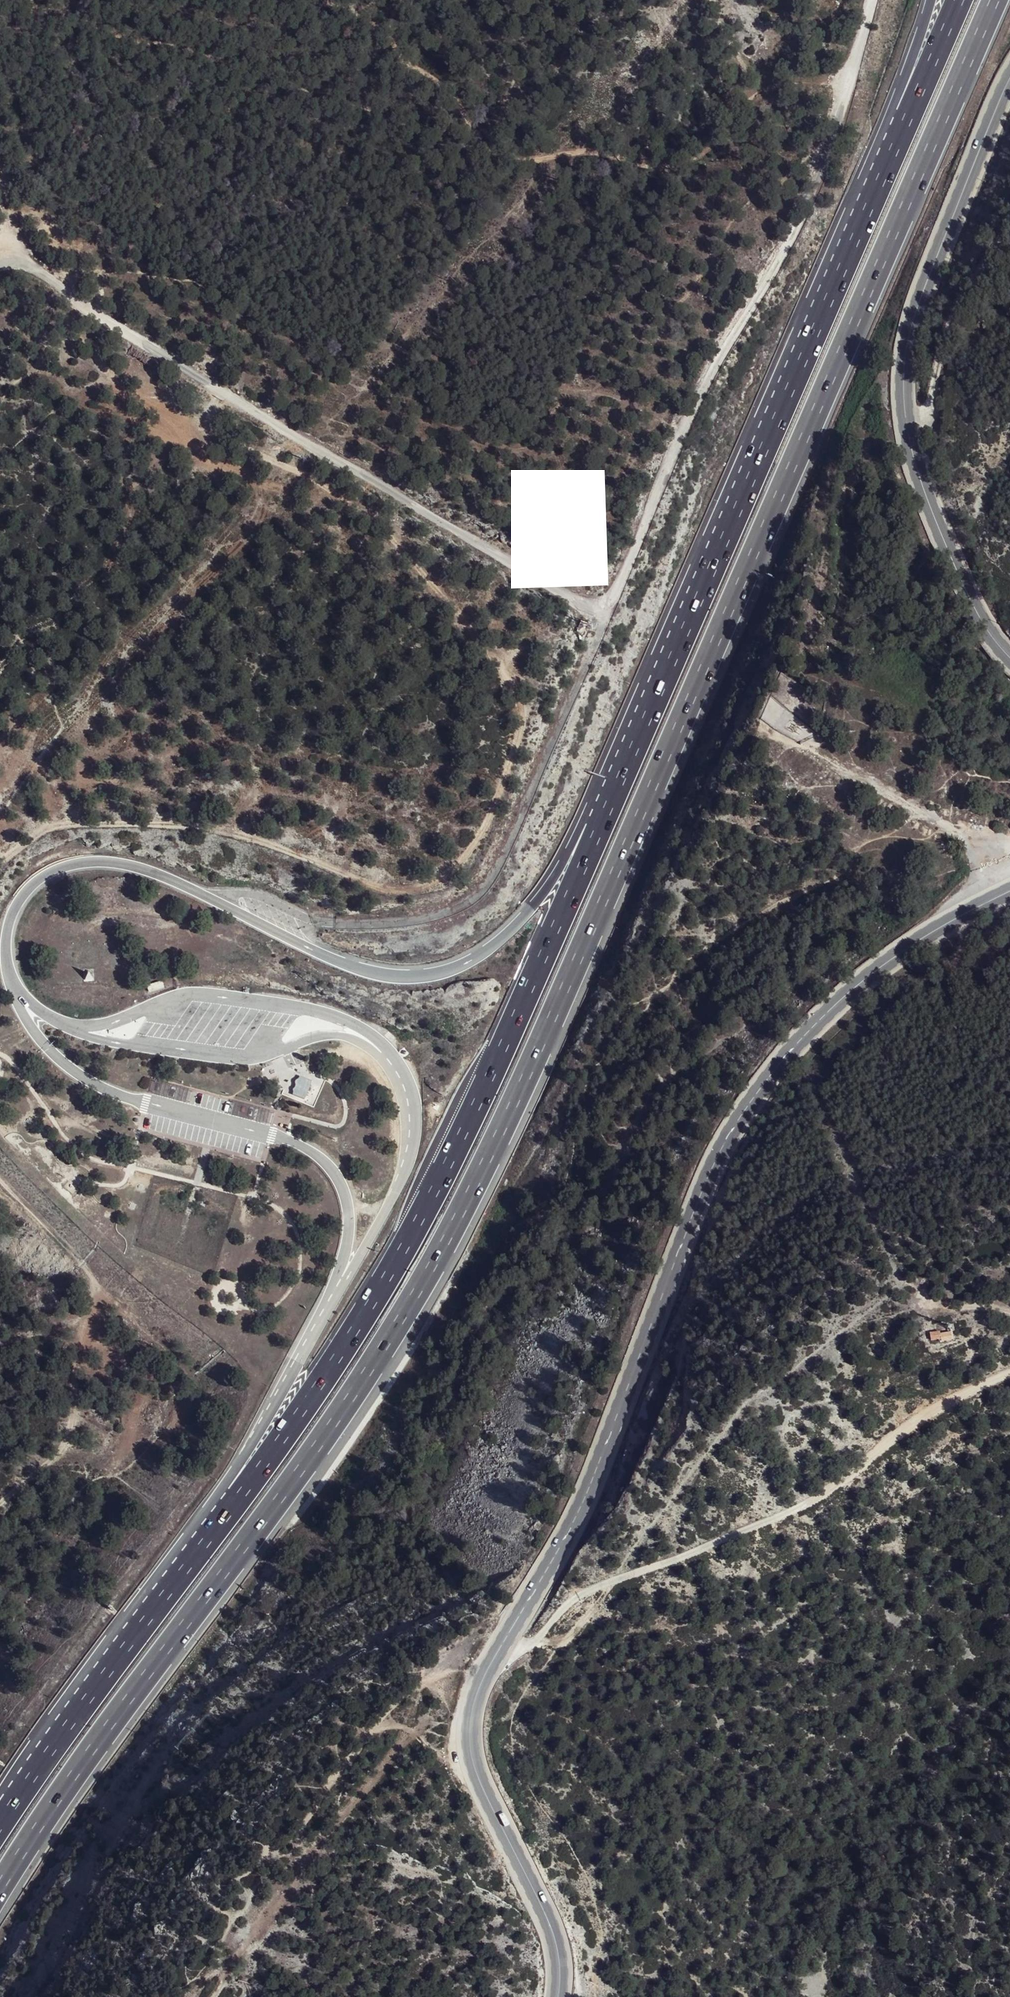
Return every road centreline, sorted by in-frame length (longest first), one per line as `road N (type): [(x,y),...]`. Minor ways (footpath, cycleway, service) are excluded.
road 1 (motorway): [(0,1899),(93,1742),(314,1446),(444,1233),(590,929),(995,0)]
road 2 (secondary): [(557,1996),(550,1929),(468,1745),(475,1692),(565,1542),(701,1186),(737,1119),(839,998),(941,925),(1009,891)]
road 3 (track): [(222,393),(210,413),(217,429),(311,479),(386,531),(501,667),(521,721),(485,826),(457,868),(414,889),(387,890),(252,838),(176,824),(56,827),(0,863)]
road 4 (motorway): [(906,121),(596,829)]
road 5 (motorway): [(596,829),(424,1211),(296,1431),(239,1499)]
road 6 (track): [(14,252),(131,335),(407,502),(595,606),(616,594)]
road 7 (track): [(877,0),(823,174),(616,594)]
road 8 (secondary): [(1009,658),(969,597),(910,457),(902,413),(914,319),(1009,80)]
road 9 (residential): [(616,594),(517,850),(489,891),(460,912),(418,922),(368,921),(320,913),(257,888),(208,893)]
road 10 (track): [(1009,1375),(907,1420),(856,1473),(799,1508),(572,1601),(531,1646),(489,1666)]
road 11 (track): [(0,1178),(96,1283),(201,1369),(197,1400),(133,1464),(84,1487),(0,1576)]
road 12 (motorway): [(596,829),(569,847),(547,886),(482,950),(410,977),(368,968),(208,893)]
road 13 (motorway): [(239,1499),(0,1823)]
road 14 (motorway): [(345,1284),(243,1460),(239,1499)]
road 15 (motorway): [(959,0),(906,121)]
road 16 (motorway): [(929,0),(902,84),(906,121)]

